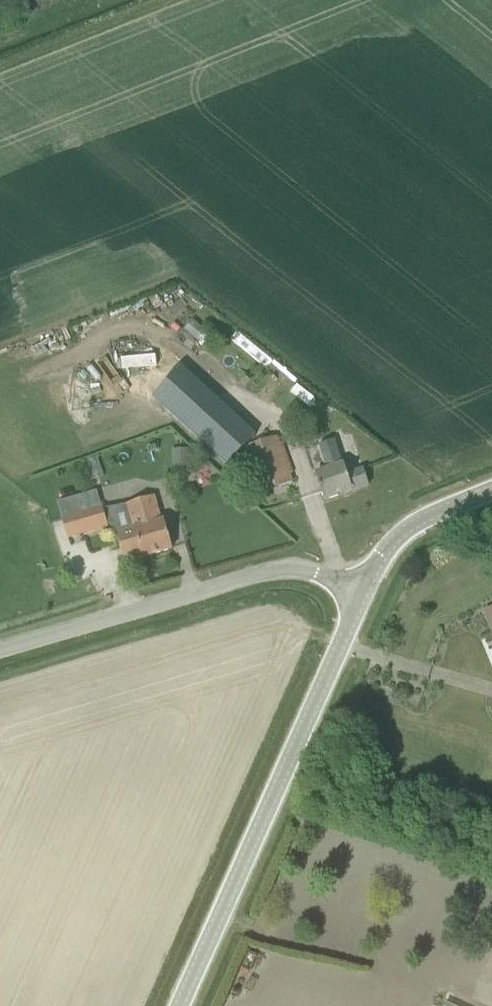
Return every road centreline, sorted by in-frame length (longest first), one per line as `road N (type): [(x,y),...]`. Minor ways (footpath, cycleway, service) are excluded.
road 1 (tertiary): [(181,1005),(363,595)]
road 2 (unclassified): [(363,595),(307,578),(267,582),(0,658)]
road 3 (tertiary): [(363,595),(410,529),(491,486)]

